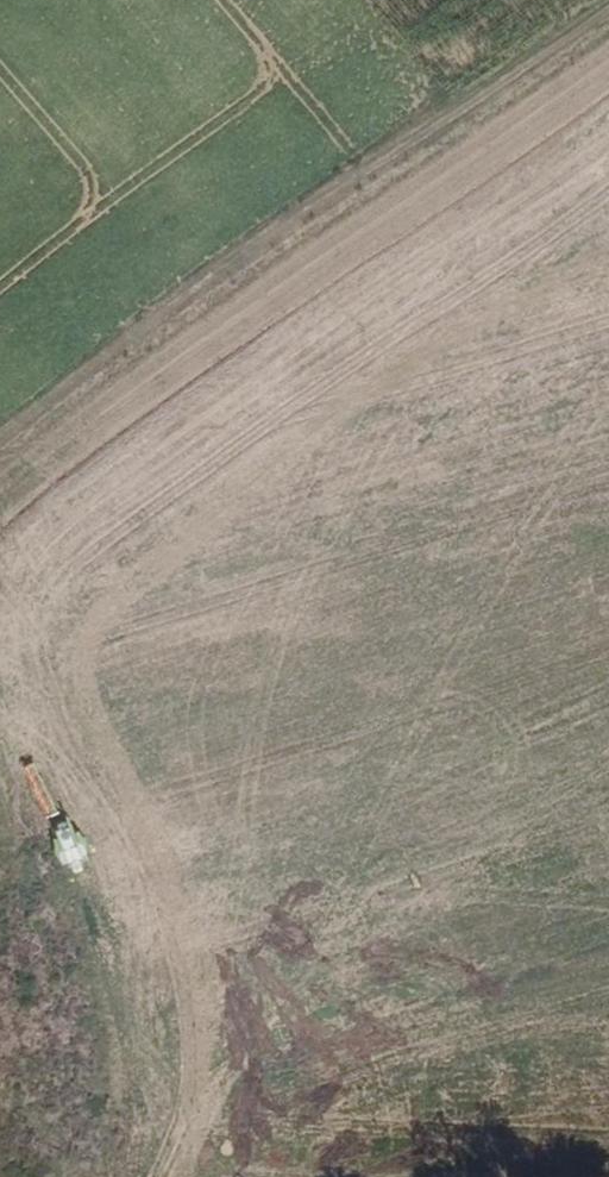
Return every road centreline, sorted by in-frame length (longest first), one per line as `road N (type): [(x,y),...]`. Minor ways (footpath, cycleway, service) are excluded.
road 1 (track): [(0,448),(181,304),(608,12)]

